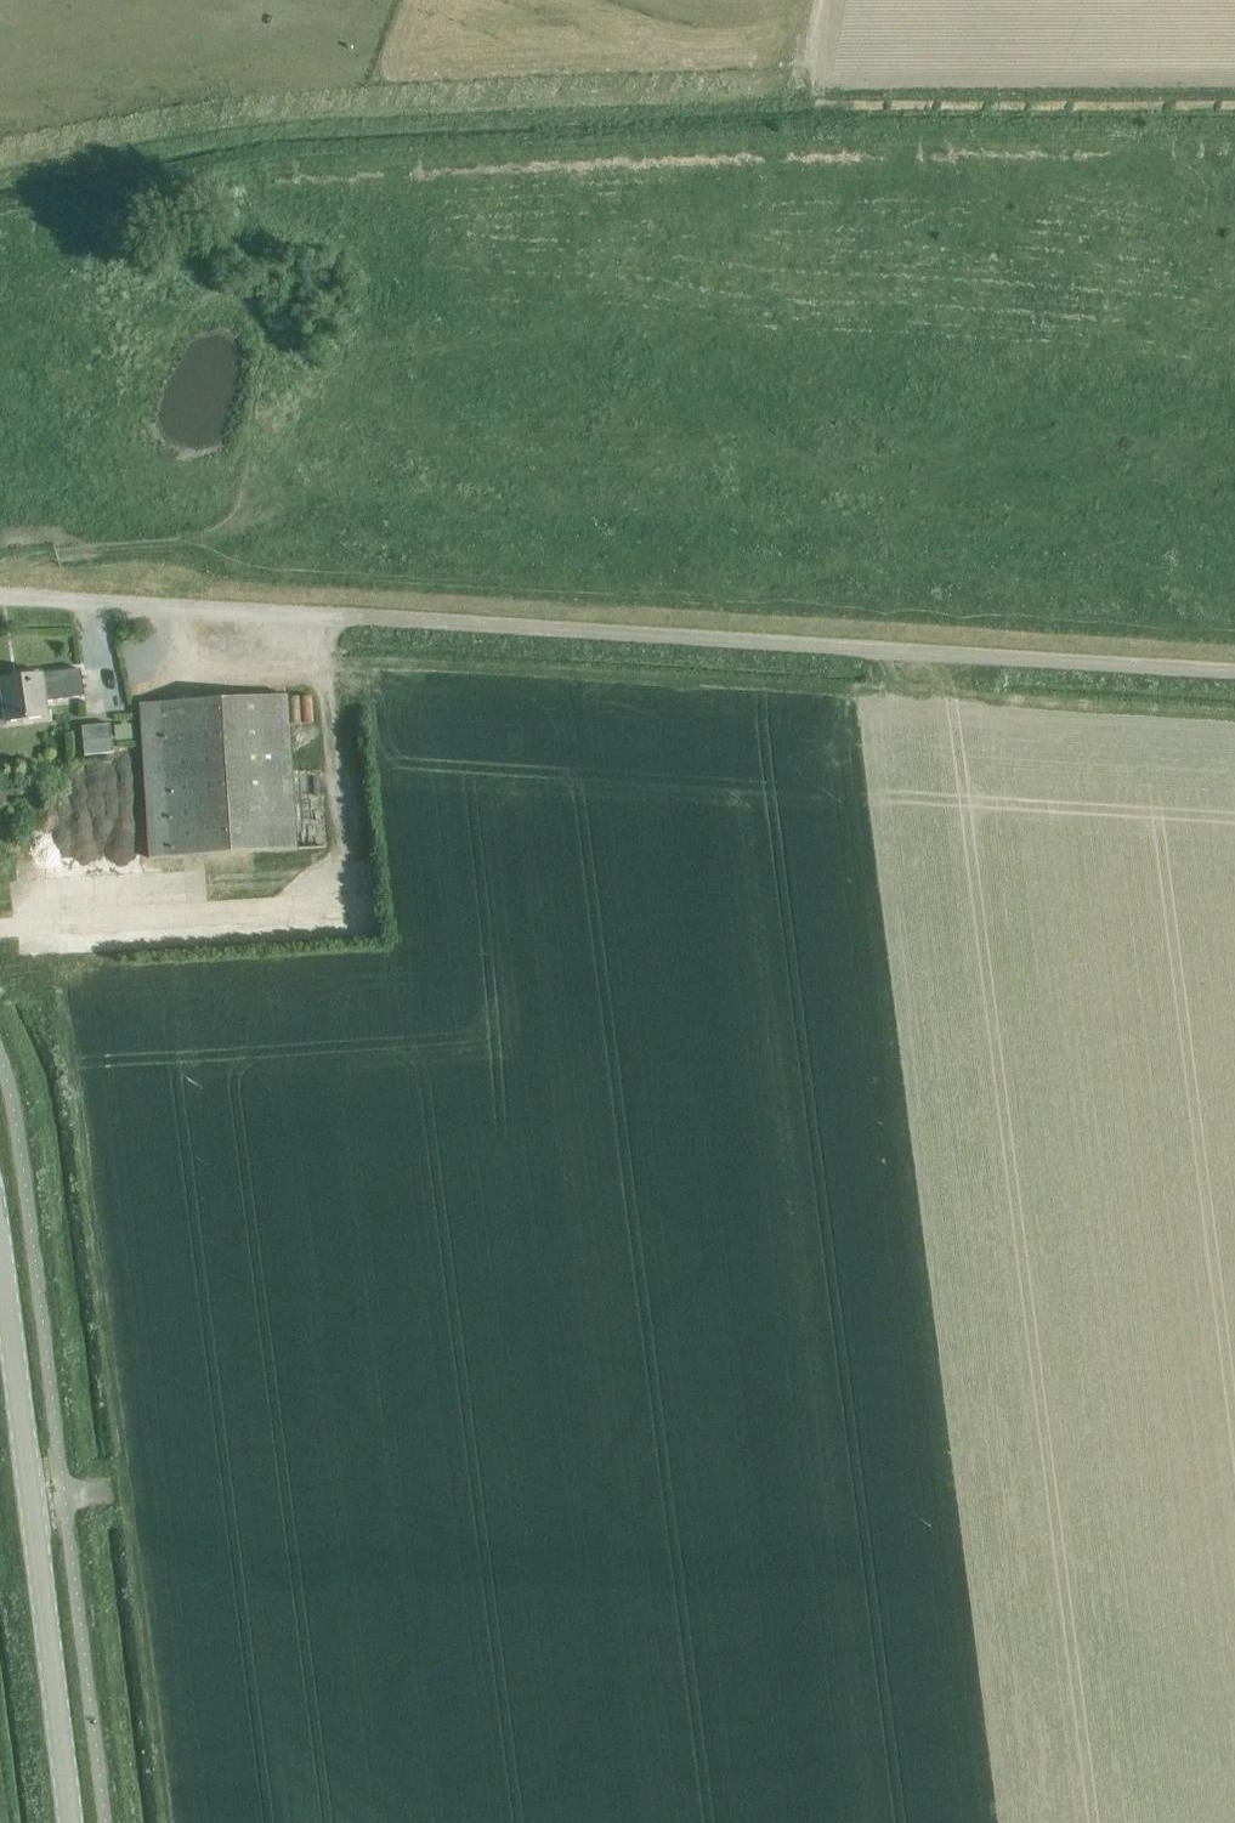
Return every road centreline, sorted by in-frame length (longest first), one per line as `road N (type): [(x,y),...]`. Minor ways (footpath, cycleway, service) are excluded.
road 1 (unclassified): [(1234,673),(0,598)]
road 2 (secondary): [(72,1822),(0,1253)]

